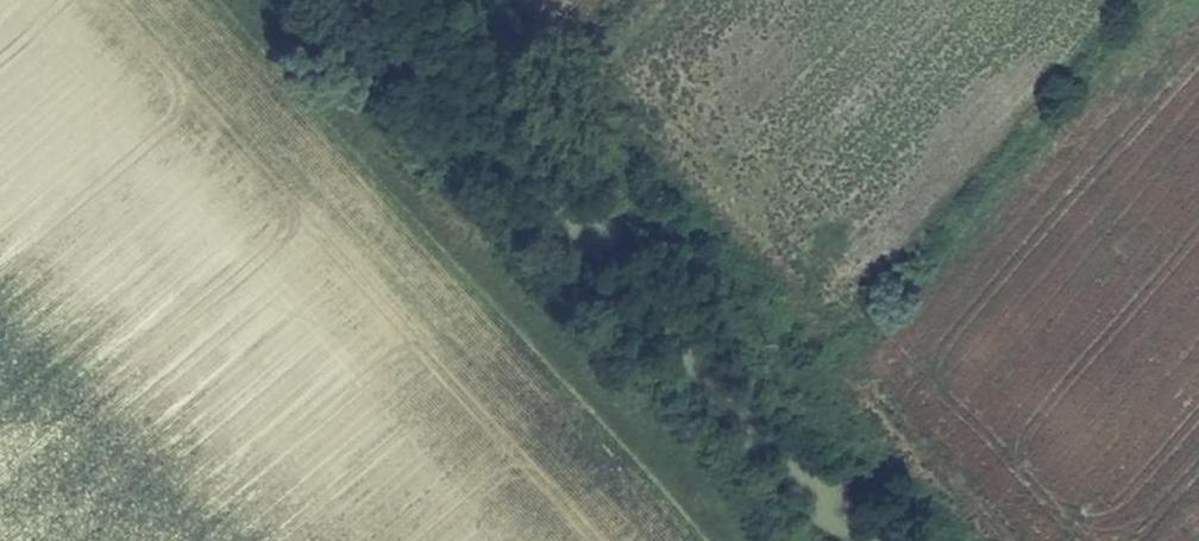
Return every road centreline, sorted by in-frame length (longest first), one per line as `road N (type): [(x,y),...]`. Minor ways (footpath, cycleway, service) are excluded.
road 1 (track): [(663,158),(790,299),(828,401),(958,540)]

